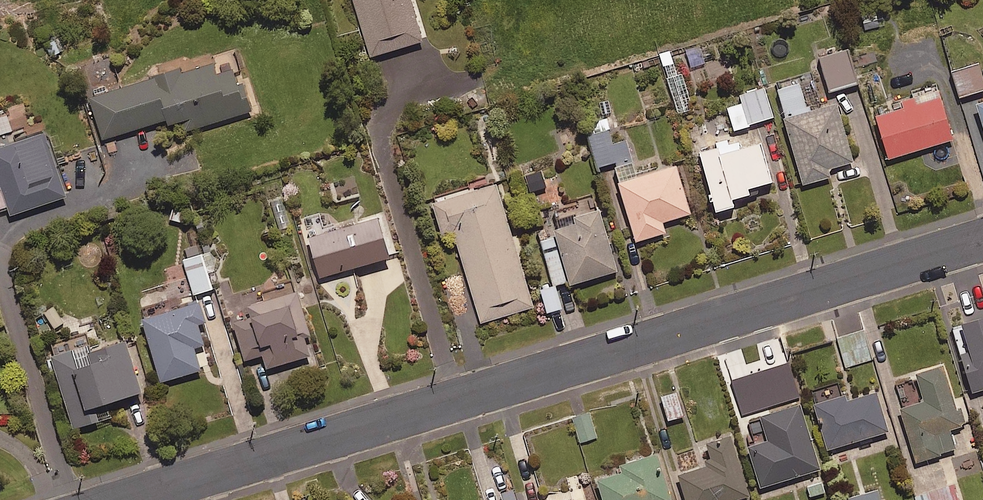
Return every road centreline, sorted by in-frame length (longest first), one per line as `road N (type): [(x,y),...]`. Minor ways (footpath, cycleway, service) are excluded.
road 1 (residential): [(982,241),(127,499)]

